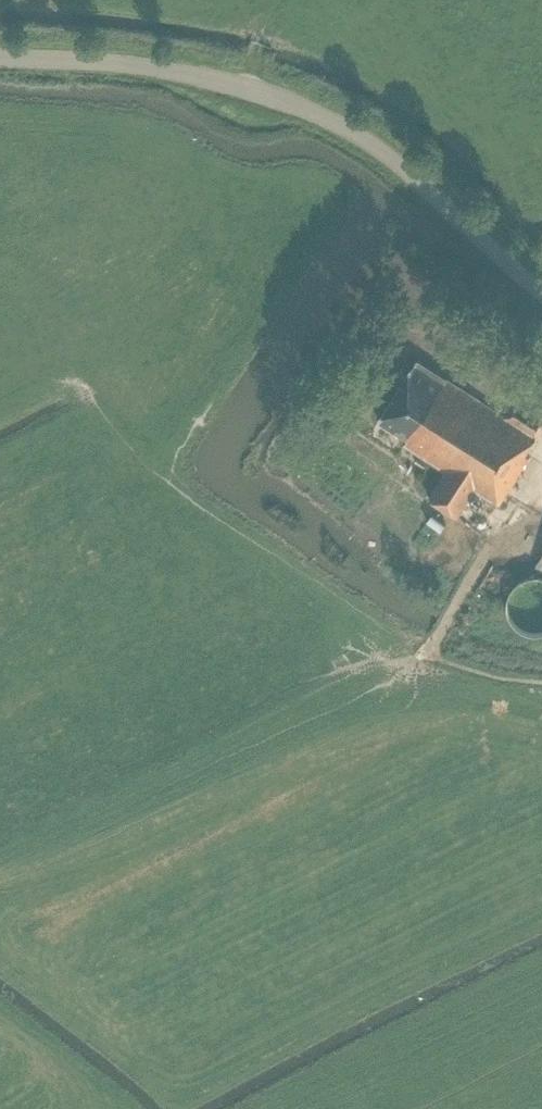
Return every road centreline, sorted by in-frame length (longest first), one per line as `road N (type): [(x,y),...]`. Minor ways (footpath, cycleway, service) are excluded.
road 1 (unclassified): [(541,295),(388,157),(322,116),(151,70),(0,60)]

